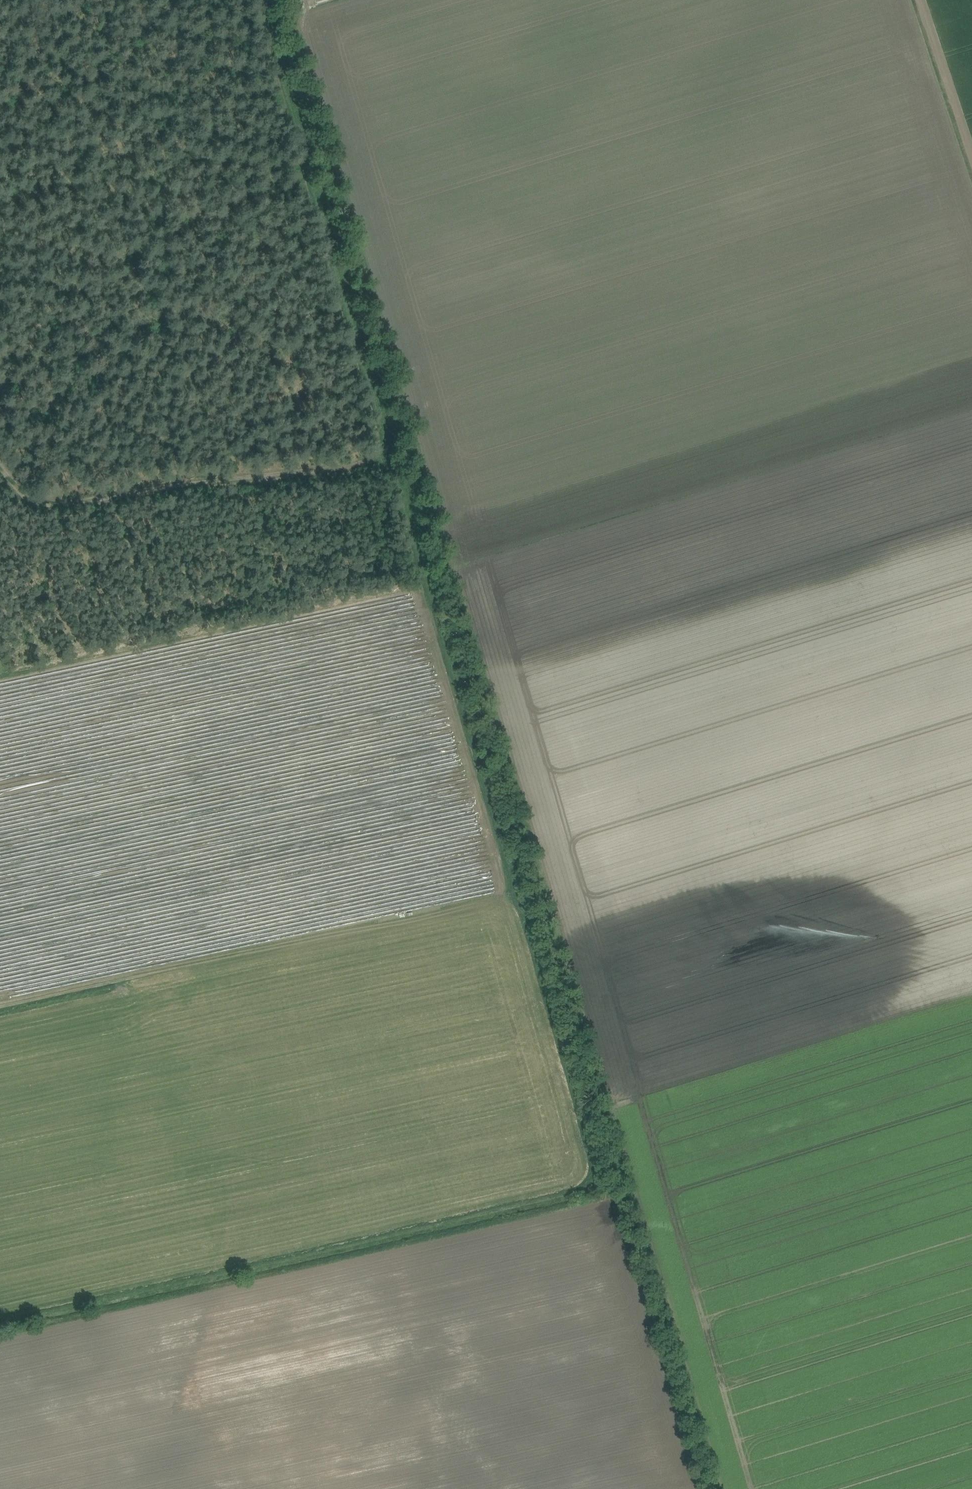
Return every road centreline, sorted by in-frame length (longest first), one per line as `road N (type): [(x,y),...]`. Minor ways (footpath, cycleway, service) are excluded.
road 1 (track): [(220,958),(0,1006)]
road 2 (track): [(971,159),(920,0)]

